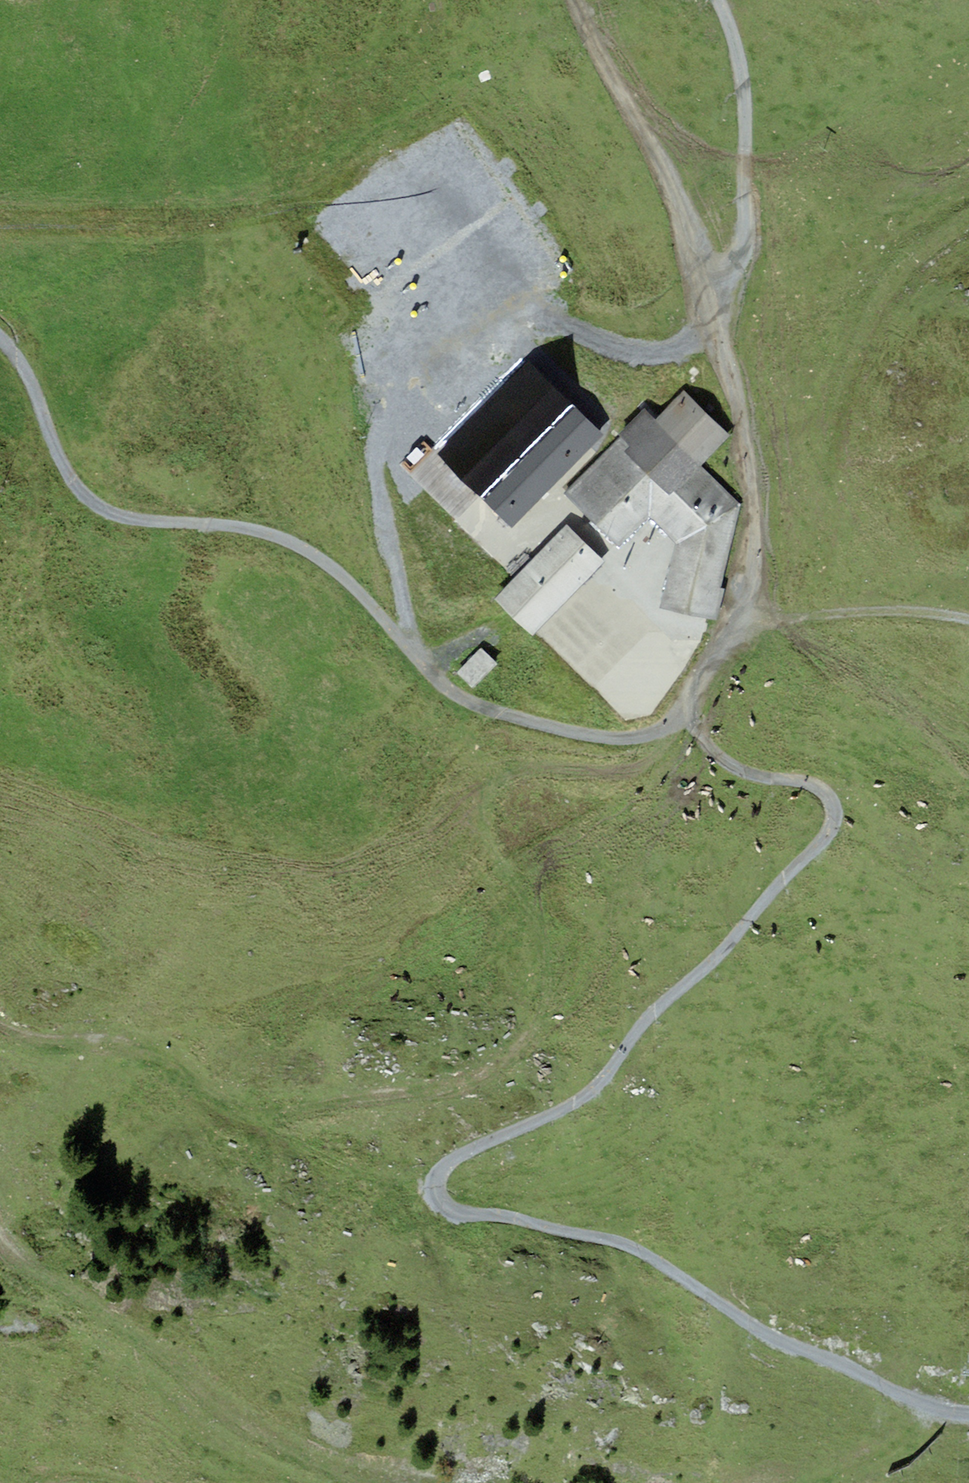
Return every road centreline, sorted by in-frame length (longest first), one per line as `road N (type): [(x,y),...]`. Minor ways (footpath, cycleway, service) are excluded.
road 1 (track): [(692,716),(700,744),(726,767),(830,795),(836,818),(825,840),(568,1104),(434,1172),(428,1195),(445,1214),(552,1231),(645,1257),(780,1346),(928,1407),(968,1414)]
road 2 (track): [(0,1027),(50,1043),(116,1044),(151,1055),(239,1108),(392,1095),(495,1067),(536,1020),(541,991),(532,913),(490,852),(472,751),(486,708)]
road 3 (track): [(0,336),(34,383),(65,469),(104,509),(278,537),(335,569),(452,693),(486,708),(607,740),(692,716)]
road 4 (track): [(581,0),(714,282),(745,415),(757,512),(754,601),(691,689),(692,716)]
road 5 (track): [(415,653),(397,571),(390,471),(398,408),(418,366),(444,335),(486,318),(522,316),(643,349),(681,342),(714,282)]
road 6 (track): [(332,1482),(244,1434),(126,1334),(0,1258)]
road 7 (track): [(718,0),(742,111),(745,238),(738,269),(714,282)]

